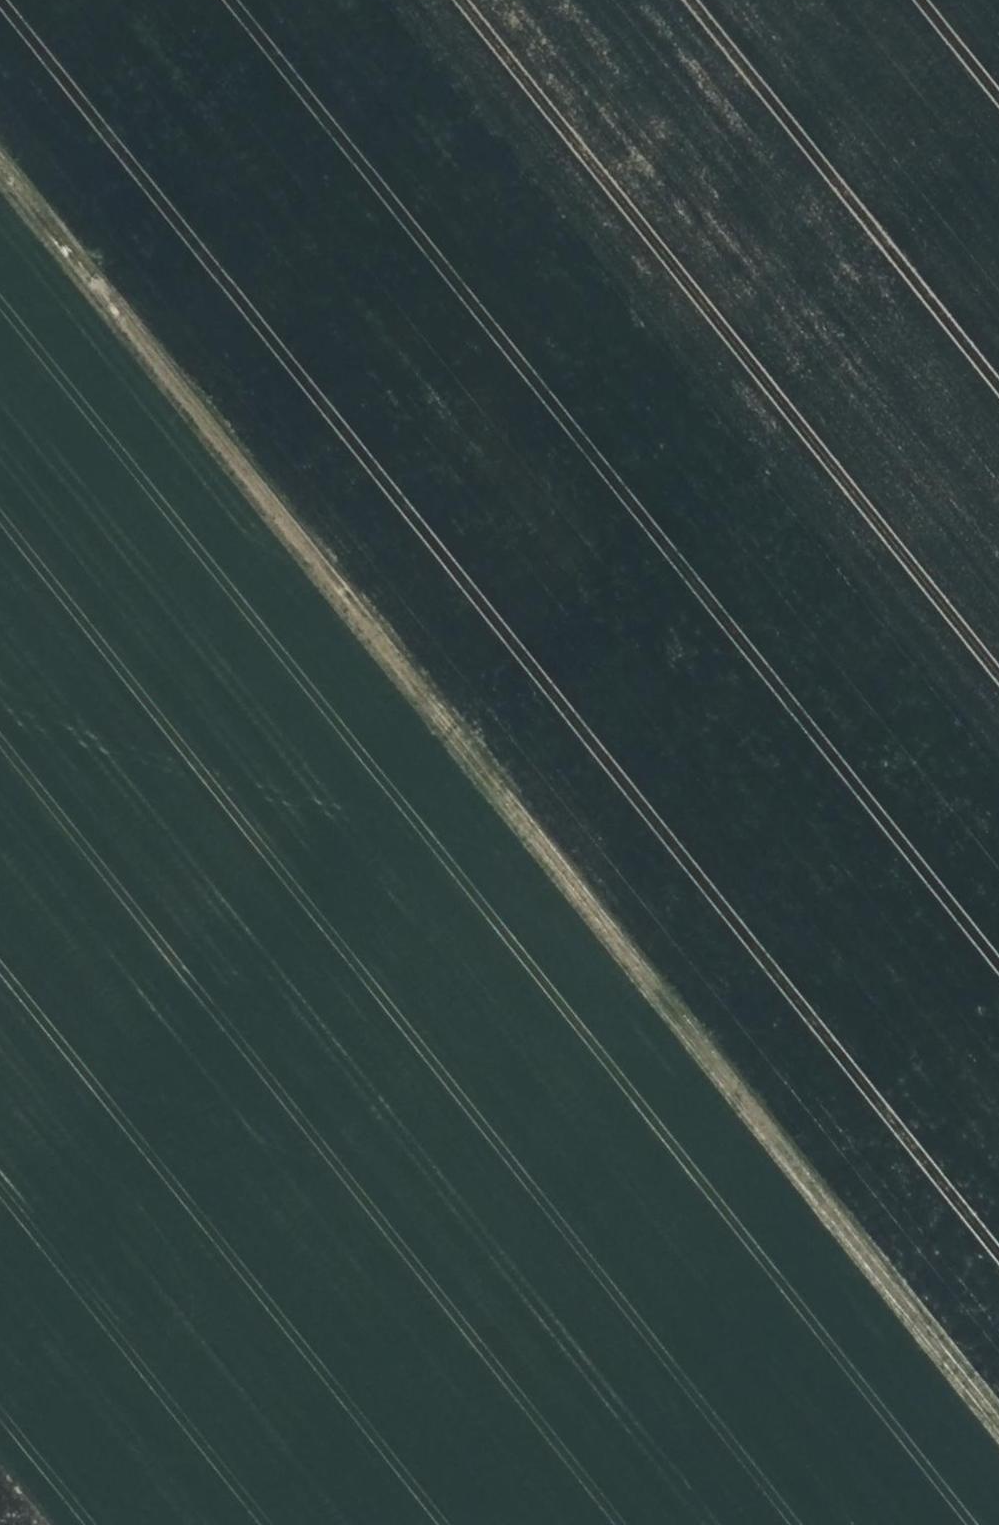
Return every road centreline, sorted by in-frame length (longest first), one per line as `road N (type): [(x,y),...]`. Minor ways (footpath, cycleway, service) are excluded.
road 1 (track): [(0,168),(998,1428)]

